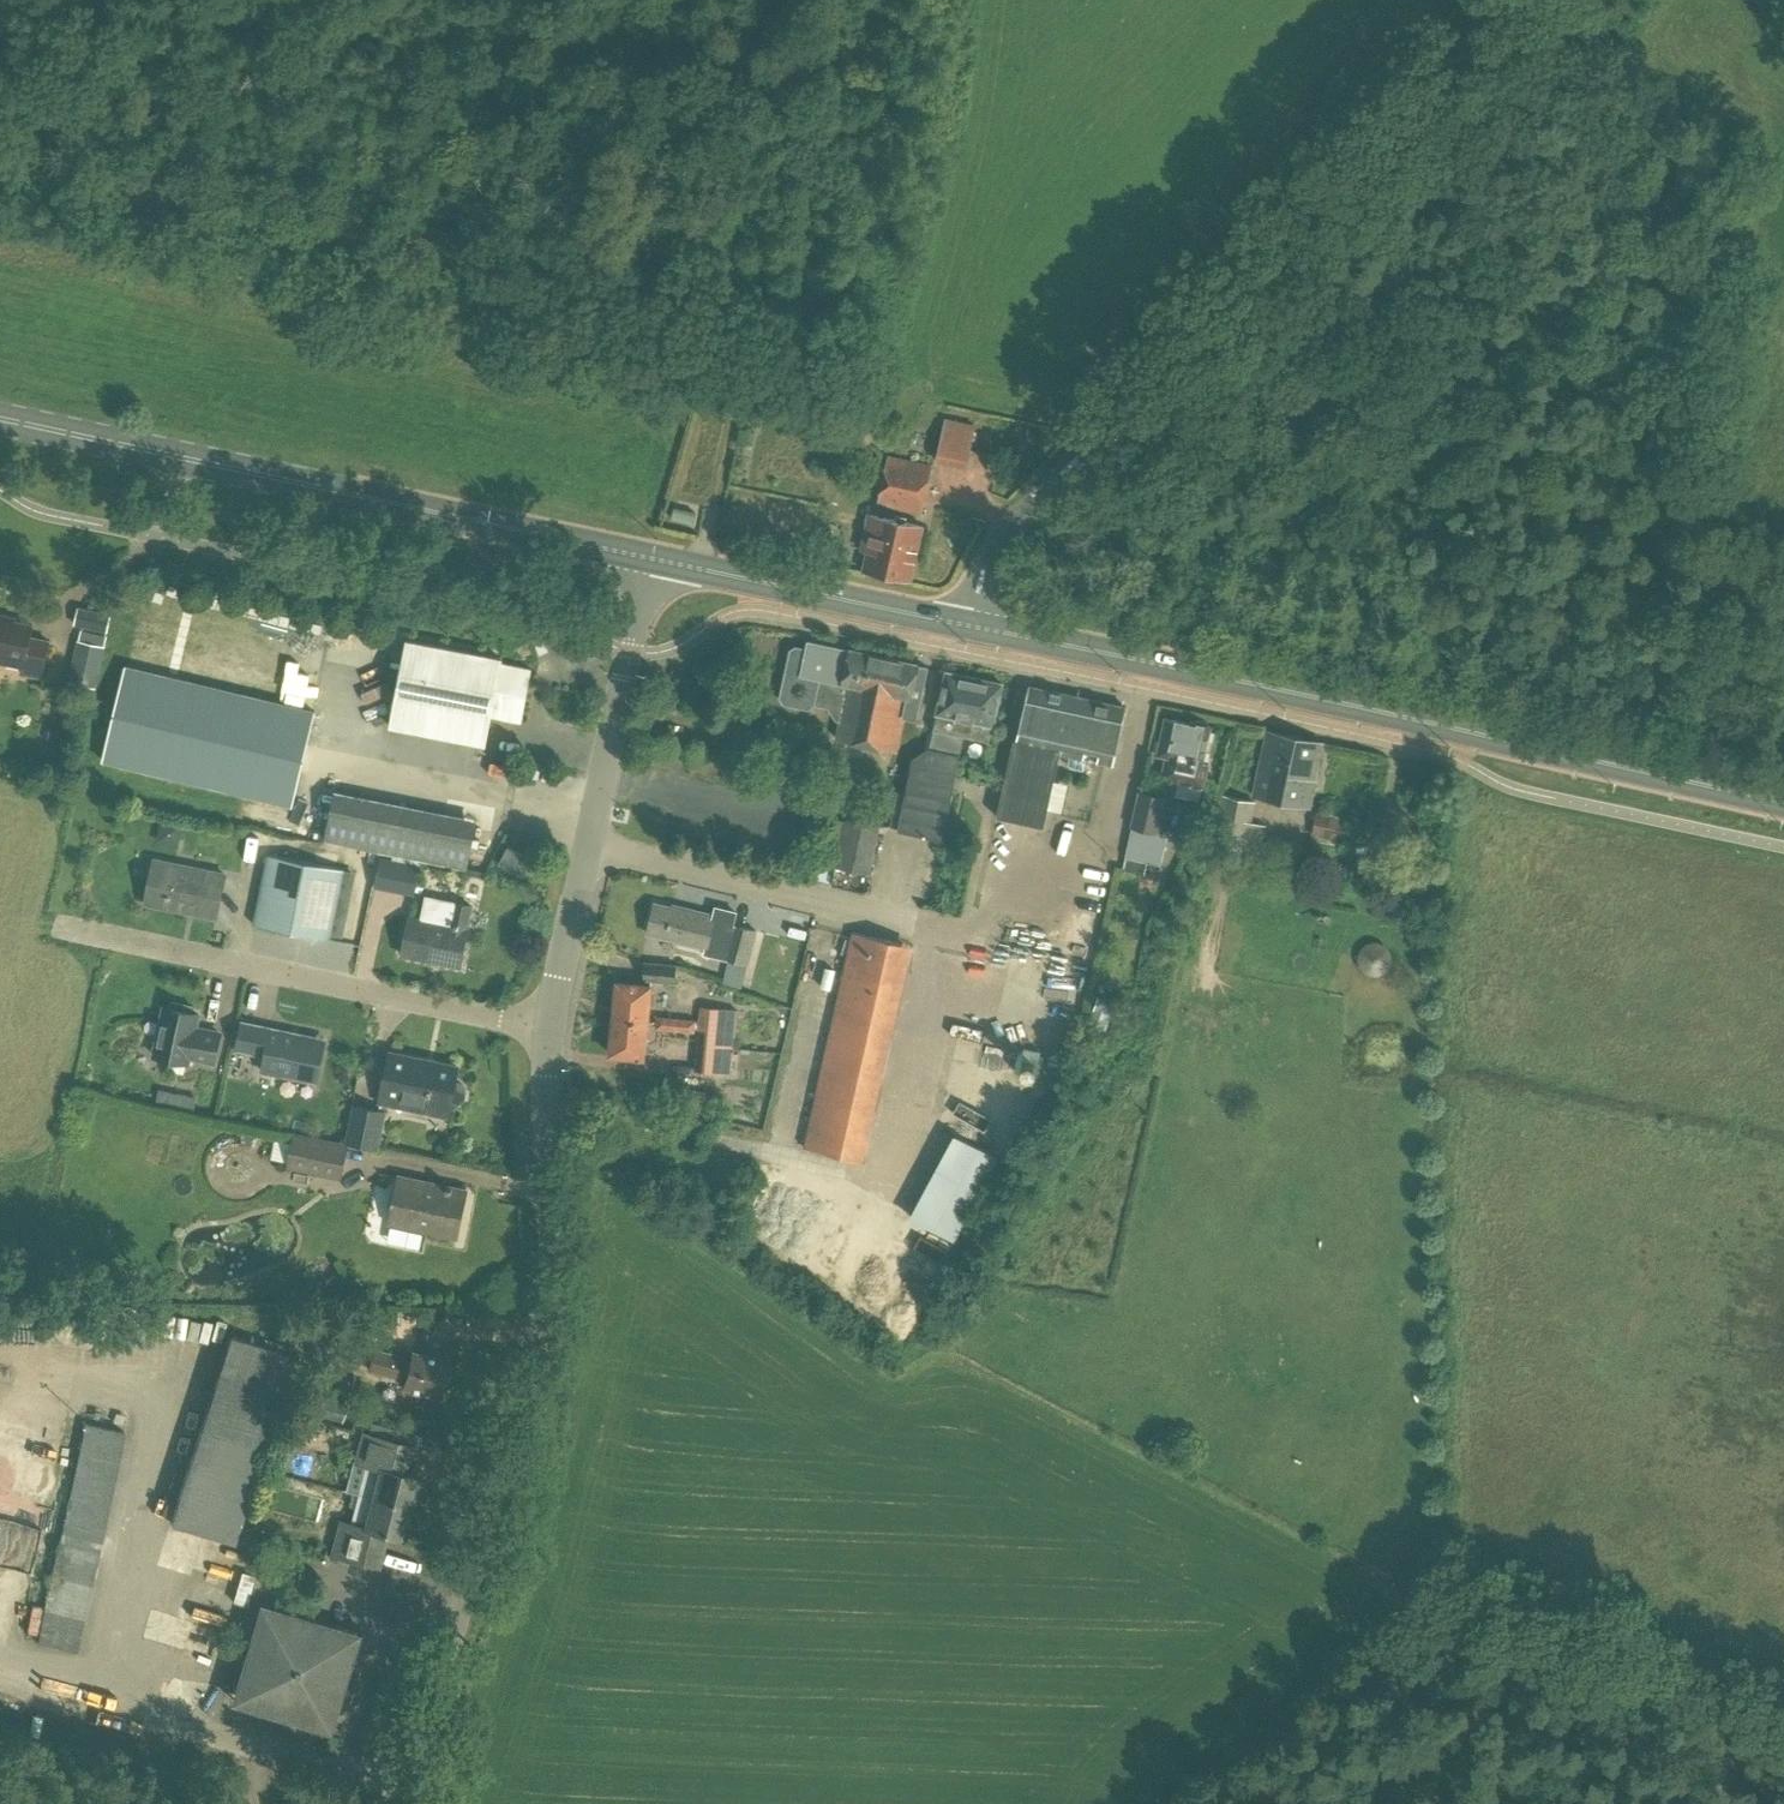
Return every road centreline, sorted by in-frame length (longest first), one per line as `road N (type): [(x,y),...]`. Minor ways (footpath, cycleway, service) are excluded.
road 1 (unclassified): [(971,629),(982,577),(1002,539),(1521,0)]
road 2 (primary): [(1783,803),(971,629)]
road 3 (residential): [(405,1792),(548,1301),(550,1033)]
road 4 (primary): [(651,562),(0,420)]
road 5 (residential): [(550,1033),(66,930)]
road 6 (residential): [(550,1033),(651,562)]
road 7 (primary): [(971,629),(651,562)]
road 8 (track): [(1499,1621),(1783,1716)]

